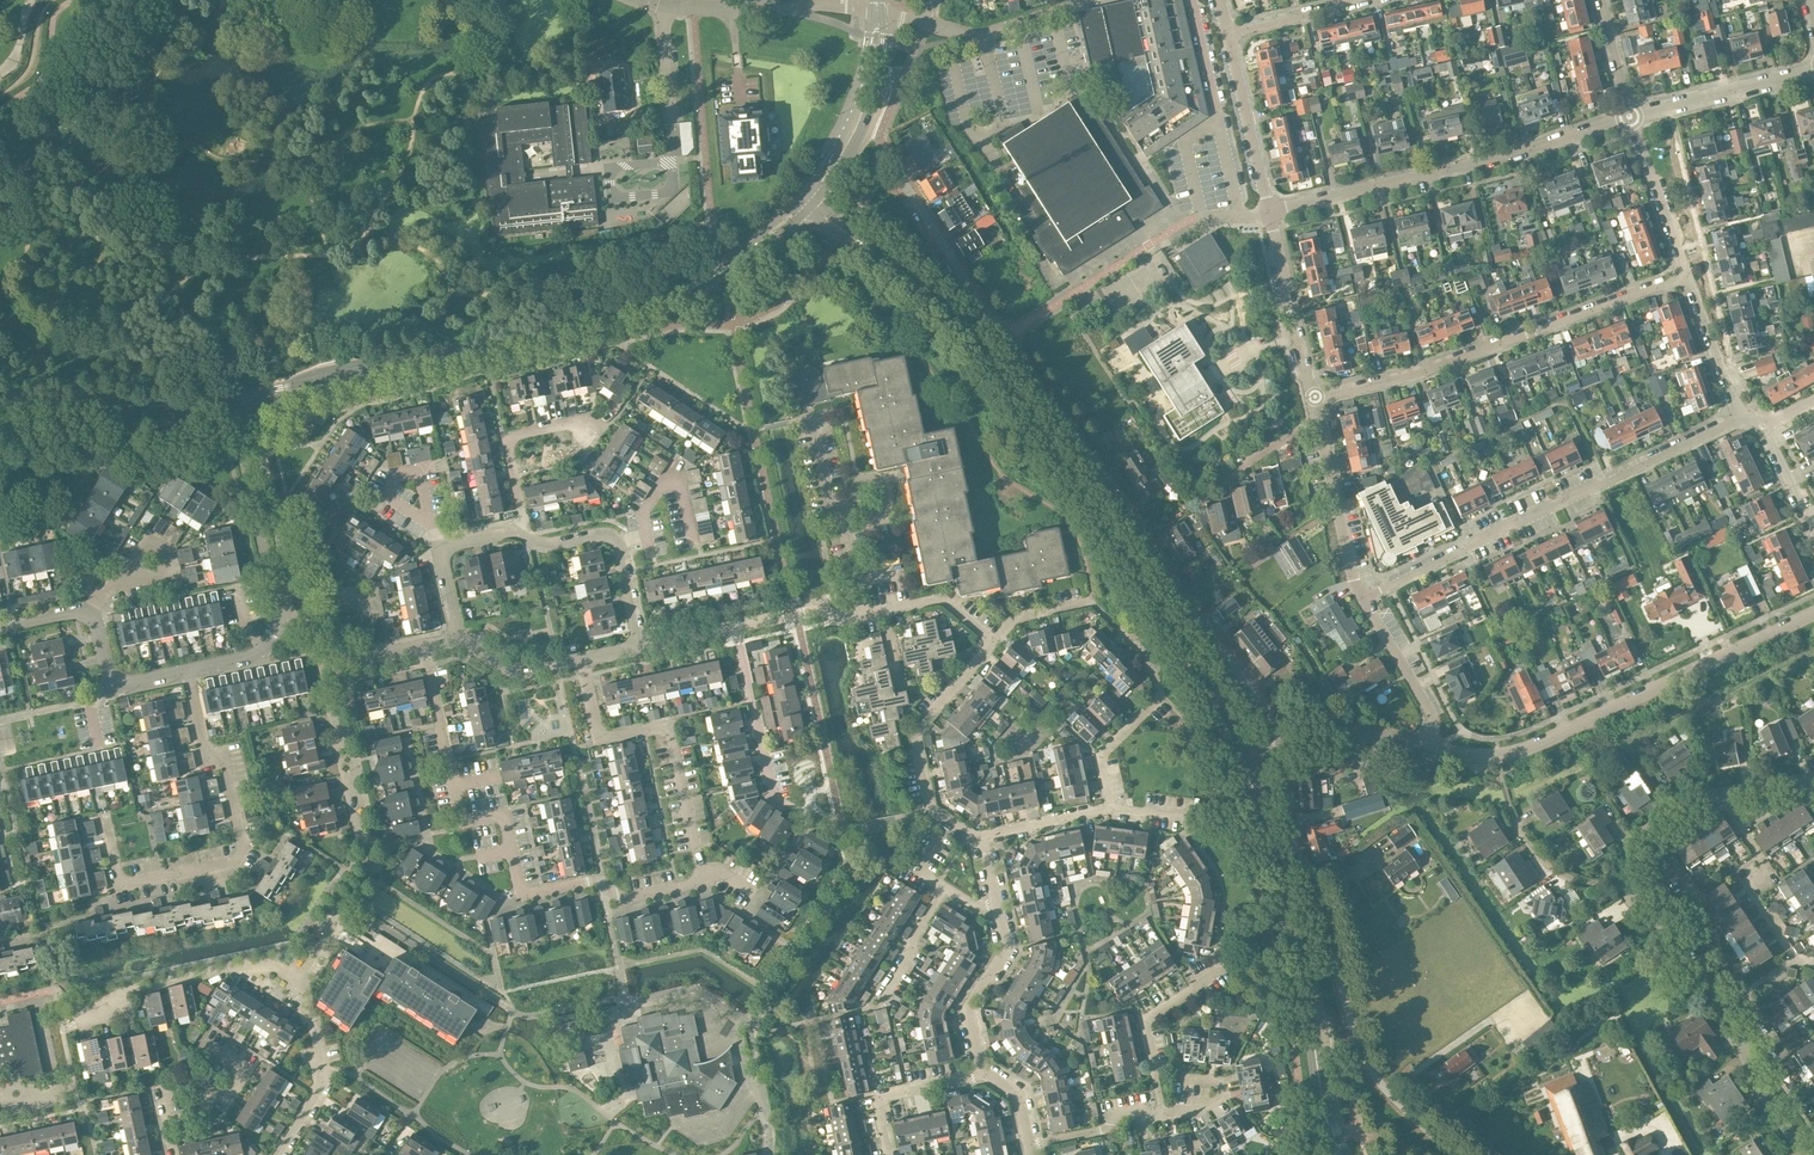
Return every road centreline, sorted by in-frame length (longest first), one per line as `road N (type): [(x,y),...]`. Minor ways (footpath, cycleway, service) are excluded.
road 1 (residential): [(423,646),(462,821),(504,812),(520,890),(589,881),(626,898),(691,884),(700,868),(668,726),(599,737),(582,660)]
road 2 (residential): [(1278,750),(1266,710),(900,175)]
road 3 (tertiary): [(1187,661),(981,350),(931,299),(810,206)]
road 4 (residential): [(1808,1154),(1771,1107),(1698,967),(1624,884),(1623,864),(1649,825),(1678,805),(1719,795)]
road 5 (tertiary): [(320,386),(688,293),(737,261)]
road 6 (residential): [(1363,598),(1743,415)]
road 7 (residential): [(1430,748),(1497,756),(1536,745),(1813,612)]
road 8 (residential): [(1313,398),(1440,366),(1685,277)]
road 9 (residential): [(104,817),(121,883),(240,856),(226,760),(205,750),(188,671)]
road 10 (residential): [(1270,210),(1465,167),(1628,118)]
road 11 (residential): [(1298,859),(1364,1059),(1454,1154)]
road 12 (residential): [(1670,106),(1728,347),(1723,367)]
road 13 (residential): [(345,908),(372,862),(356,829),(345,710),(360,659)]
road 14 (residential): [(982,837),(933,812),(915,735),(992,643)]
road 15 (residential): [(1193,0),(1240,216),(1270,210)]
road 16 (tertiary): [(1322,1101),(1275,866)]
road 17 (residential): [(82,1014),(106,1010),(132,990),(271,960),(298,978)]
road 18 (residential): [(173,1154),(160,1089),(191,1082),(221,1102),(242,1070),(200,1042)]
road 19 (residential): [(657,0),(878,15)]
road 20 (residential): [(1119,631),(1141,652),(1160,696),(1099,755),(1110,806)]
road 21 (residential): [(640,648),(619,545),(604,533),(546,546),(521,534)]
road 22 (tertiary): [(810,206),(862,130),(881,68),(878,15)]
road 23 (residential): [(1363,598),(1313,398)]
road 24 (residential): [(521,534),(505,437),(579,420),(605,427)]
road 25 (tertiary): [(878,15),(843,127),(797,194)]
road 26 (residential): [(734,627),(773,799),(790,810)]
road 27 (tertiary): [(195,404),(0,400)]
road 28 (residential): [(1313,398),(1270,210)]
road 29 (residential): [(280,1154),(325,1071),(298,978)]
road 30 (residential): [(232,410),(265,565),(280,591)]
road 31 (residential): [(881,999),(943,888),(978,909),(996,906)]
road 32 (residential): [(280,591),(284,561),(253,409)]
road 33 (residential): [(1270,210),(1228,33)]
road 34 (residential): [(982,1073),(969,1007),(1003,951),(996,906)]
road 35 (residential): [(521,534),(439,547),(458,639)]
road 36 (residential): [(1430,748),(1433,717),(1363,598)]
road 37 (residential): [(1685,277),(1628,118)]
road 38 (residential): [(891,1154),(879,1097),(982,1073)]
road 39 (residential): [(1278,750),(1335,730),(1430,748)]
road 40 (residential): [(1670,106),(1813,67)]
road 41 (residential): [(992,643),(941,600),(864,616)]
road 42 (residential): [(1029,1147),(1103,1131),(1114,1116),(1163,1114)]
road 43 (residential): [(458,639),(512,671),(582,660)]
road 44 (residential): [(1110,806),(982,837)]
road 45 (residential): [(1352,0),(1228,33)]
road 46 (residential): [(823,735),(797,613)]
road 47 (residential): [(1600,0),(1628,118)]

